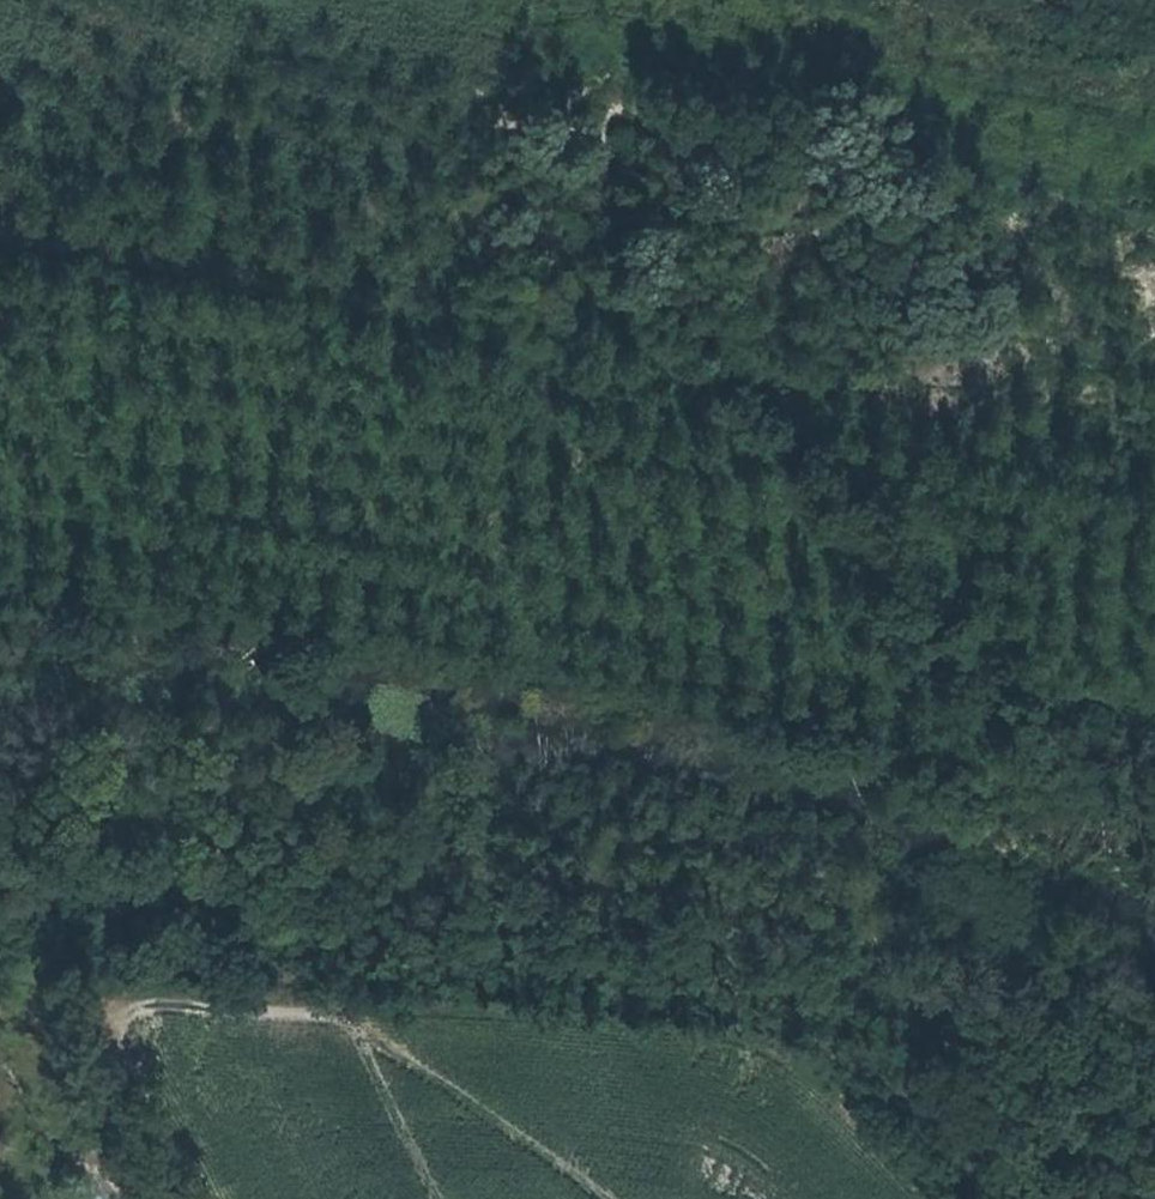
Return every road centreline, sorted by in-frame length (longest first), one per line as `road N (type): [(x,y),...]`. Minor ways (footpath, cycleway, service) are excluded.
road 1 (track): [(58,923),(170,902),(451,975),(551,992),(659,900),(893,1082),(1151,1198)]
road 2 (track): [(181,1198),(58,923),(0,899)]

